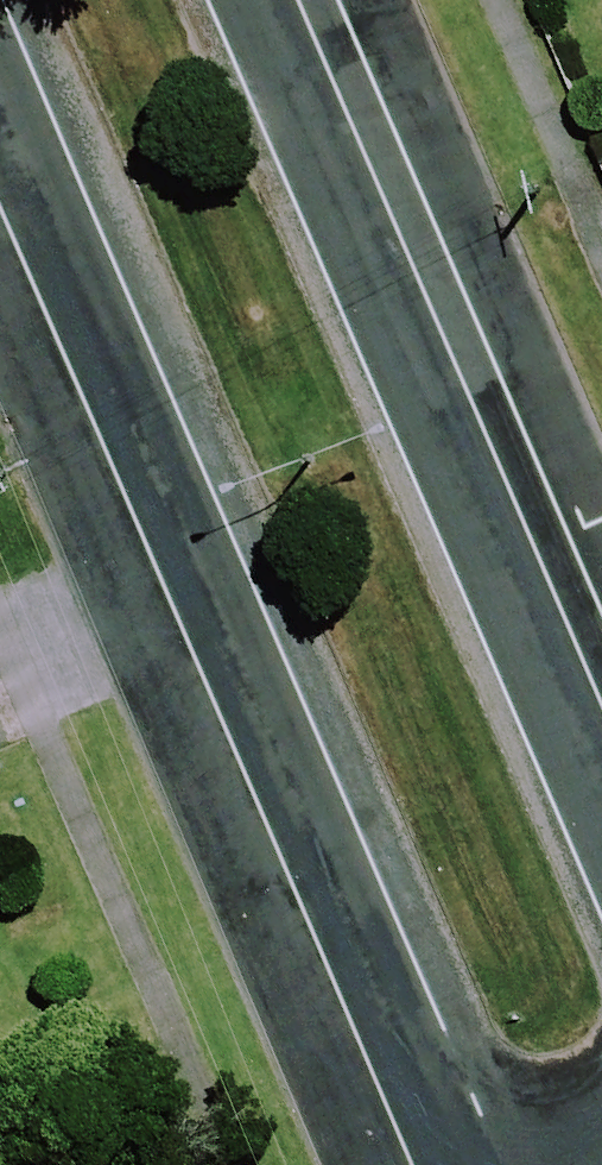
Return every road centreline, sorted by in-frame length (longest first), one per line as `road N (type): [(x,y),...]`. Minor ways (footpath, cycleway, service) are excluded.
road 1 (tertiary): [(419,1164),(0,196)]
road 2 (tertiary): [(275,0),(601,772)]

